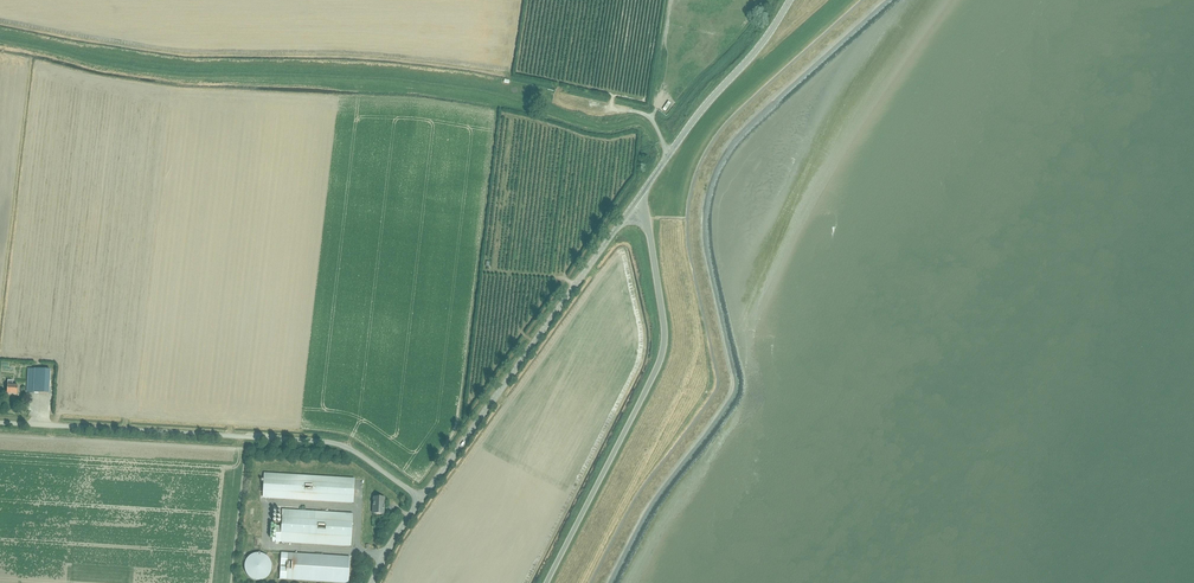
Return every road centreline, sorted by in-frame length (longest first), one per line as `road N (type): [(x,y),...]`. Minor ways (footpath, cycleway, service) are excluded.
road 1 (unclassified): [(421,500),(355,453),(322,442),(0,422)]
road 2 (unclassified): [(548,582),(660,361),(663,323),(646,219),(634,207)]
road 3 (tertiary): [(421,500),(634,207)]
road 4 (tertiary): [(634,207),(789,0)]

